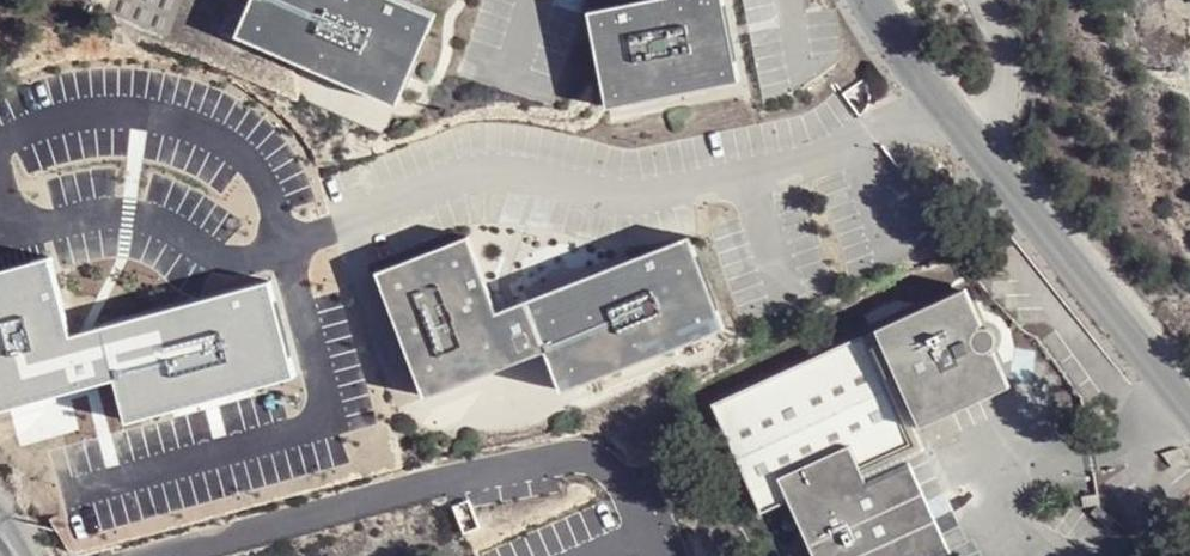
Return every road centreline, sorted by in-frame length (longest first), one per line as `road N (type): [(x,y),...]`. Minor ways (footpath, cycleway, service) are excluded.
road 1 (unclassified): [(1189,409),(899,48),(872,0)]

